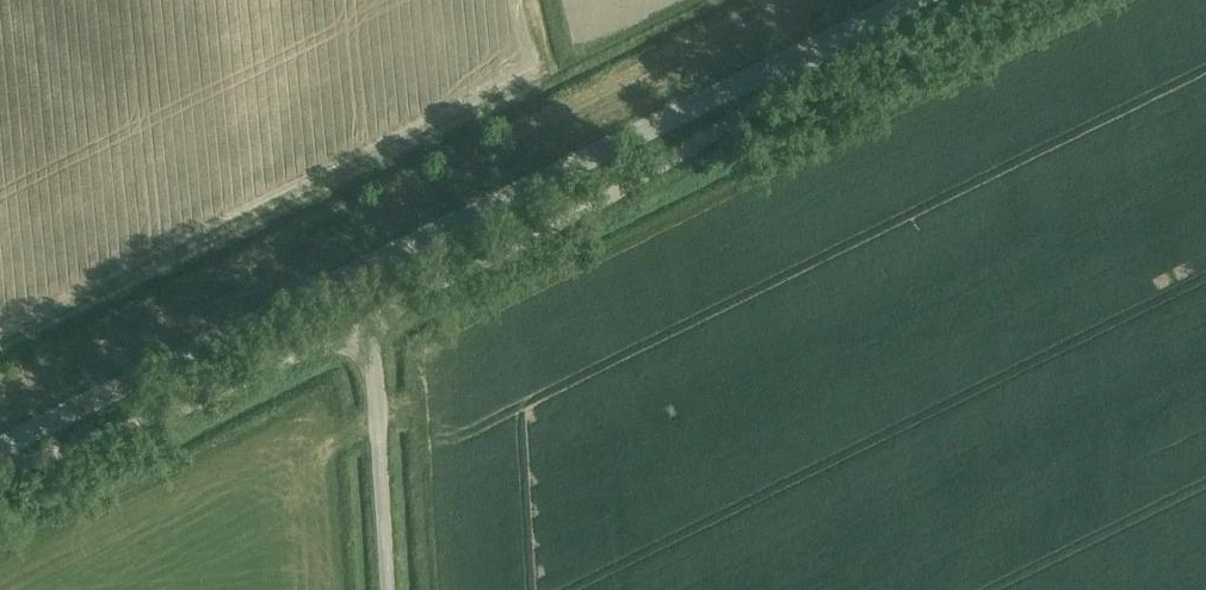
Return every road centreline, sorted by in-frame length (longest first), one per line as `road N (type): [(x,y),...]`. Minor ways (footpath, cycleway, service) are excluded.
road 1 (unclassified): [(0,455),(796,60)]
road 2 (unclassified): [(369,361),(472,315),(686,159),(796,60)]
road 3 (unclassified): [(0,473),(93,458),(369,361)]
road 4 (unclassified): [(384,589),(369,361)]
road 5 (unclassified): [(796,60),(918,0)]

